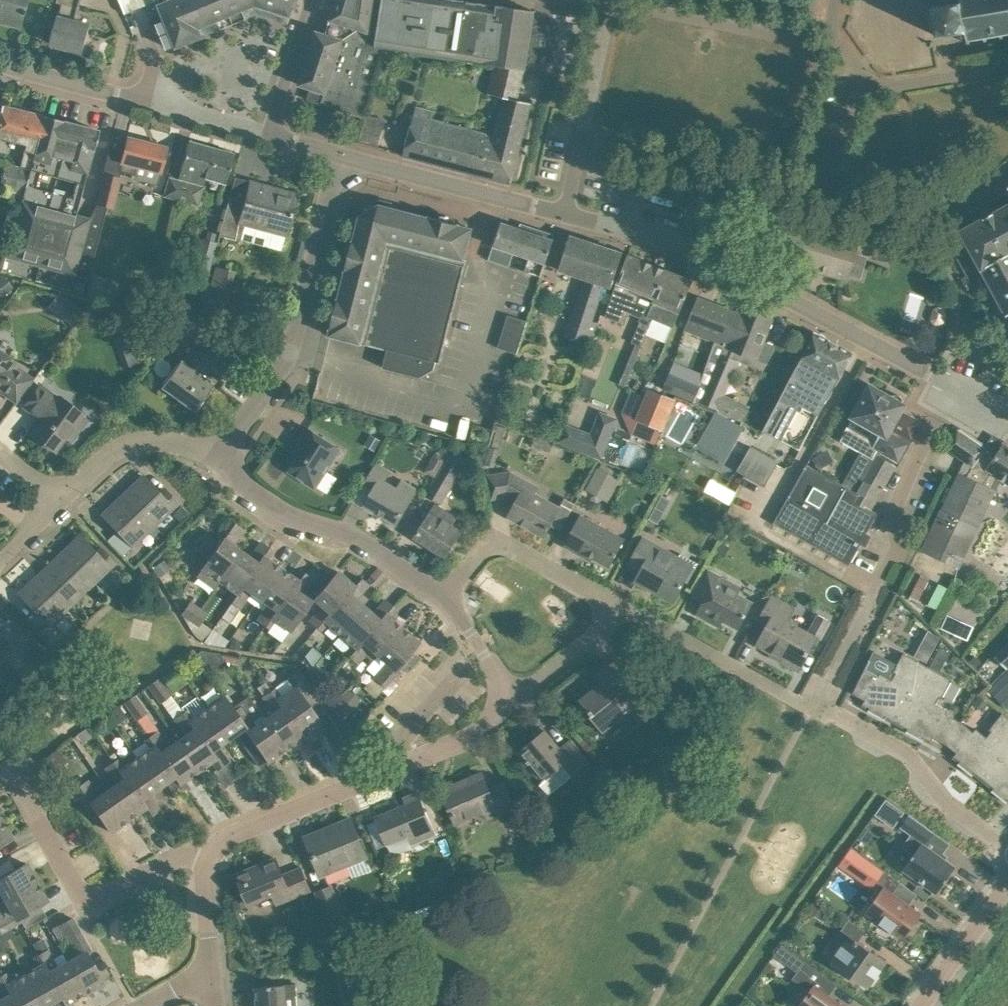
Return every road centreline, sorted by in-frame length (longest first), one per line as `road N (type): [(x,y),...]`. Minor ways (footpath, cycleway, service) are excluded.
road 1 (residential): [(581,135),(900,213),(960,202),(1007,171)]
road 2 (unclassified): [(954,388),(694,248),(564,212)]
road 3 (residential): [(206,855),(222,837),(478,733),(513,696)]
road 4 (residential): [(221,454),(287,357),(338,154)]
road 5 (residential): [(206,855),(179,853),(88,905),(10,771)]
road 6 (unclassified): [(267,135),(0,63)]
road 7 (residential): [(448,596),(353,534),(283,513),(221,454)]
road 8 (unclassified): [(564,212),(338,154)]
road 9 (residential): [(1007,847),(951,806),(916,760),(823,710)]
road 10 (residential): [(875,590),(901,536),(895,510),(954,388)]
road 11 (residential): [(624,609),(503,541),(487,545),(448,596)]
road 12 (residential): [(809,707),(624,609)]
road 13 (residential): [(59,499),(115,447),(155,438),(221,454)]
road 14 (unclassified): [(919,1005),(1007,881)]
road 15 (residential): [(267,135),(313,0)]
road 16 (residential): [(513,696),(624,609)]

